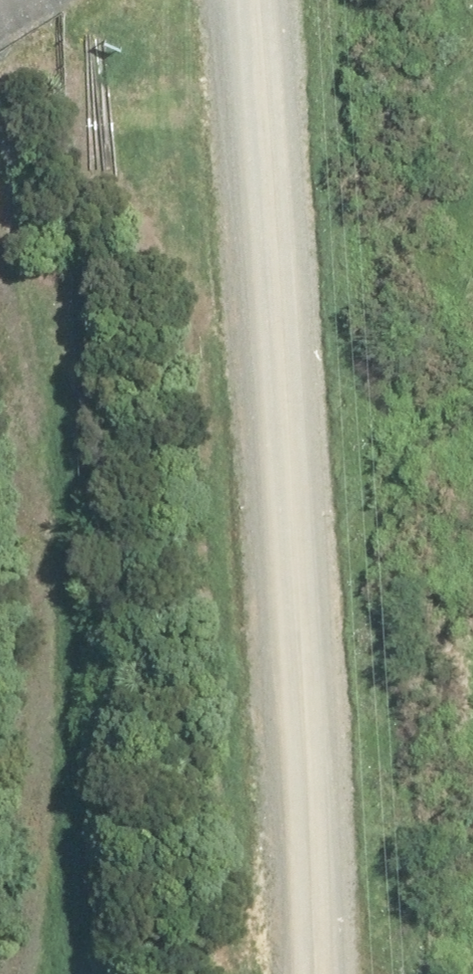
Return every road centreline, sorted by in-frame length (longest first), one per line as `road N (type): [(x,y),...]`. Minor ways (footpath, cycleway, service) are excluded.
road 1 (unclassified): [(317,973),(251,0)]
road 2 (track): [(0,316),(35,514),(38,650),(15,973)]

